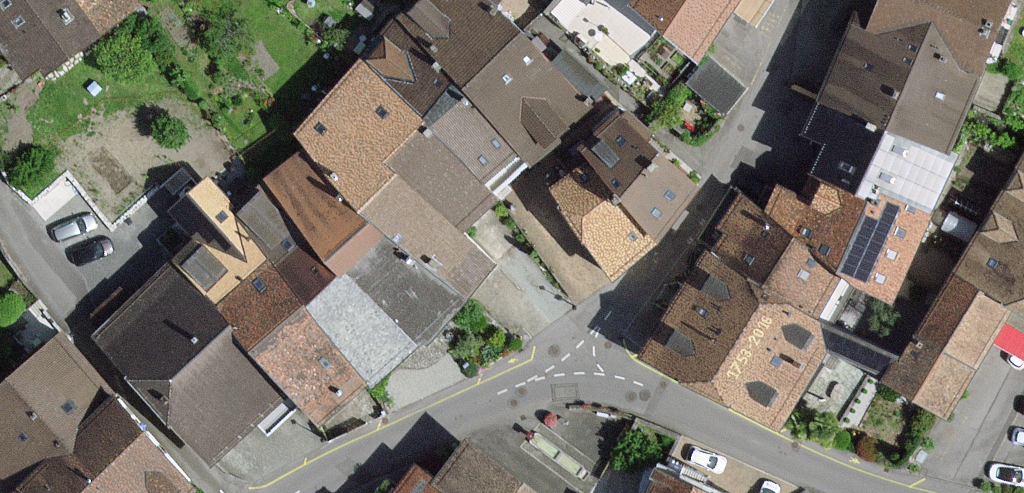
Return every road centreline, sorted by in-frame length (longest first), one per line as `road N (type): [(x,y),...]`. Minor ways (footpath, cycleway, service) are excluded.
road 1 (residential): [(577,372),(596,330),(713,204),(824,13)]
road 2 (unclassified): [(0,205),(91,339),(222,492)]
road 3 (tertiary): [(577,372),(632,381),(863,492)]
road 4 (tertiary): [(302,492),(503,394),(577,372)]

